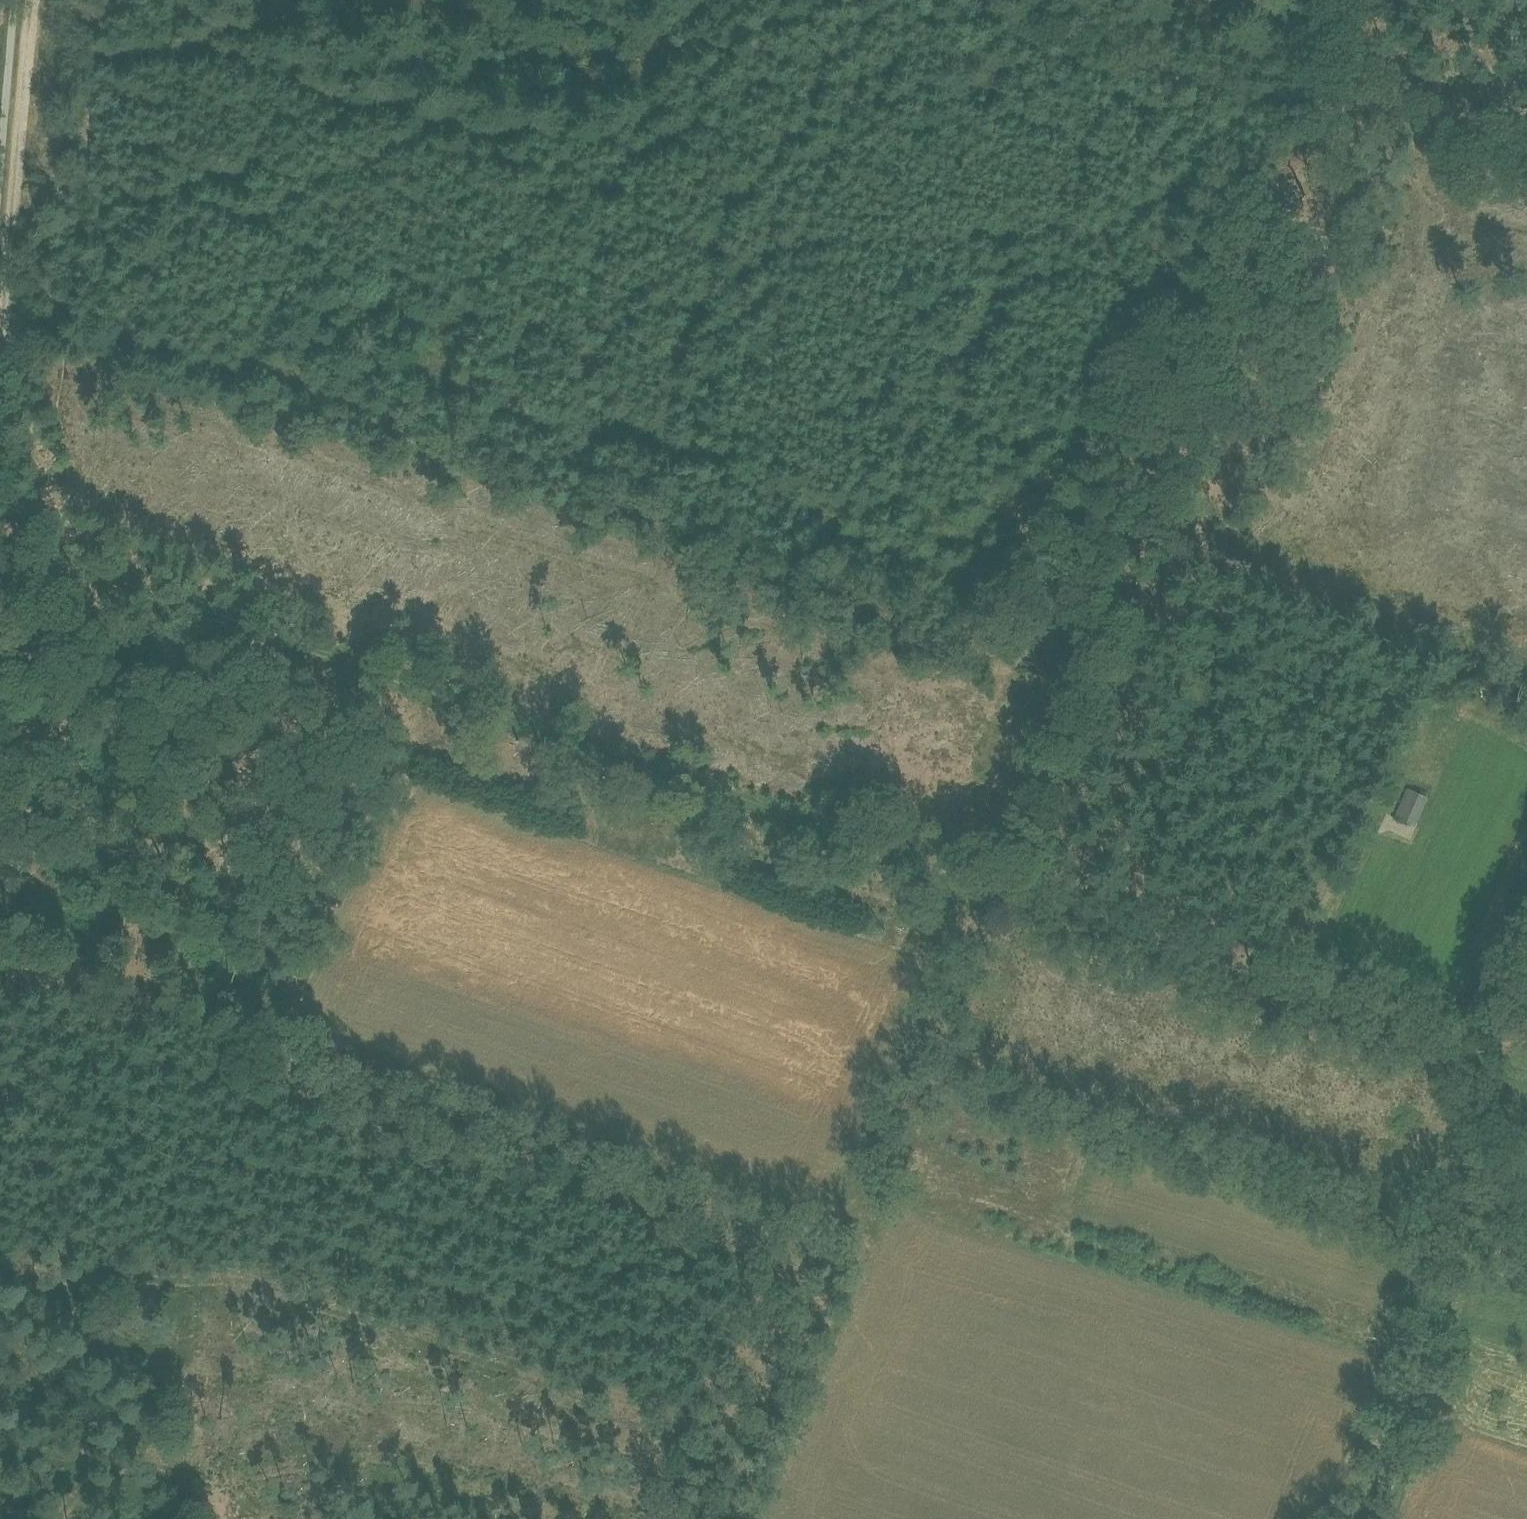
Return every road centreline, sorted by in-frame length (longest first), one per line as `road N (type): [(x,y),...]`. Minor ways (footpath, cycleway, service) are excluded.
road 1 (track): [(1526,139),(1350,81),(1326,81),(1309,95),(991,888),(0,542)]
road 2 (track): [(1526,1069),(991,888)]
road 3 (track): [(0,339),(31,0)]

